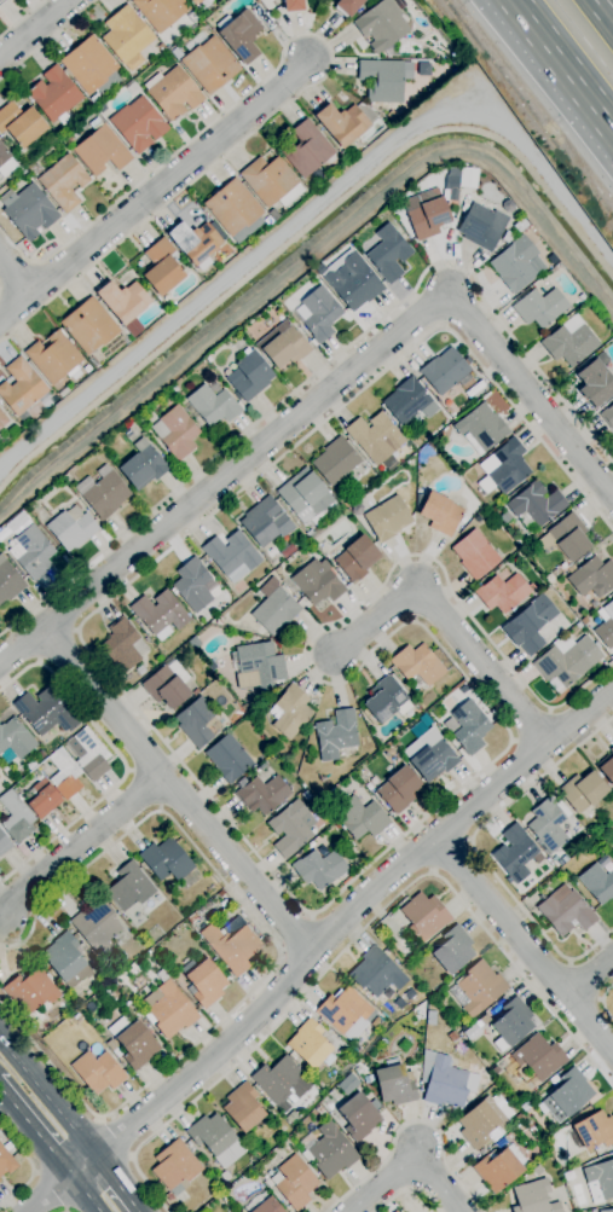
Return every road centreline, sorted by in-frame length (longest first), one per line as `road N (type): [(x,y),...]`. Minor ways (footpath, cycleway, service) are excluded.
road 1 (residential): [(0,665),(447,294),(612,499)]
road 2 (residential): [(28,1211),(243,1031),(383,881),(612,690)]
road 3 (residential): [(42,632),(314,950)]
road 4 (residential): [(31,297),(307,64)]
road 5 (residential): [(334,654),(417,585),(549,743)]
road 6 (residential): [(435,839),(612,1053)]
road 7 (residential): [(162,777),(27,889),(4,918)]
road 8 (motorway): [(511,0),(612,131)]
road 9 (residential): [(349,1211),(415,1153),(454,1211)]
road 10 (secondary): [(98,1153),(0,1036)]

